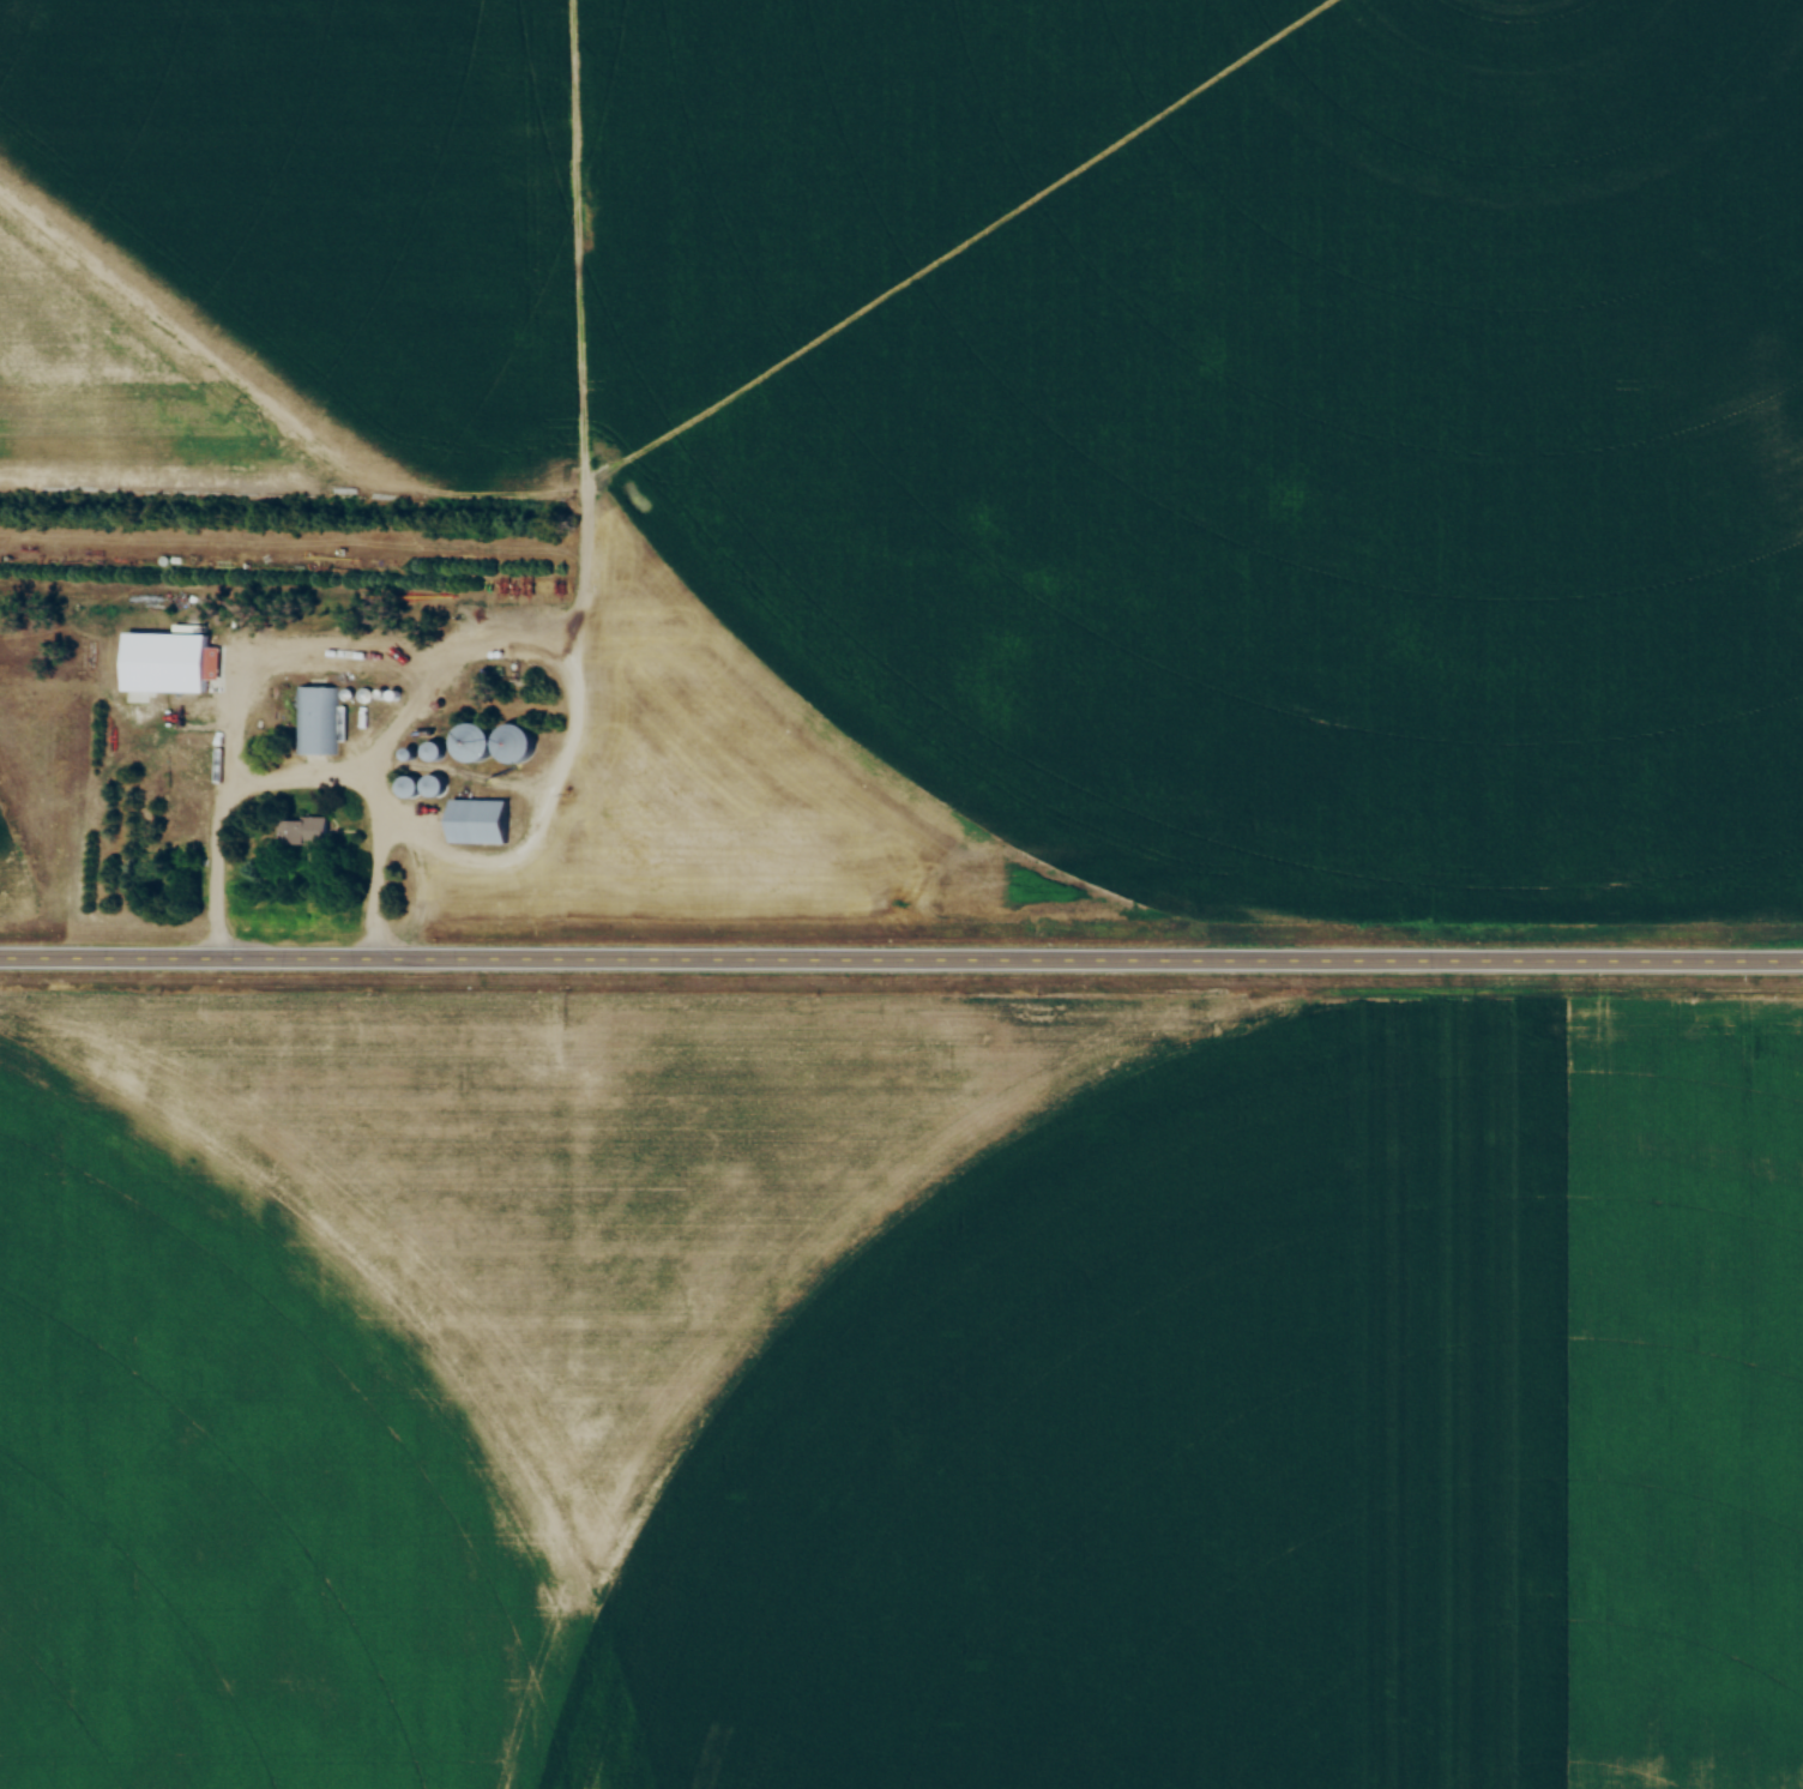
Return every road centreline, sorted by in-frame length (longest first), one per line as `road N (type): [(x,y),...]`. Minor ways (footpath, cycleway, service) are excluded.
road 1 (primary): [(0,961),(1802,961)]

